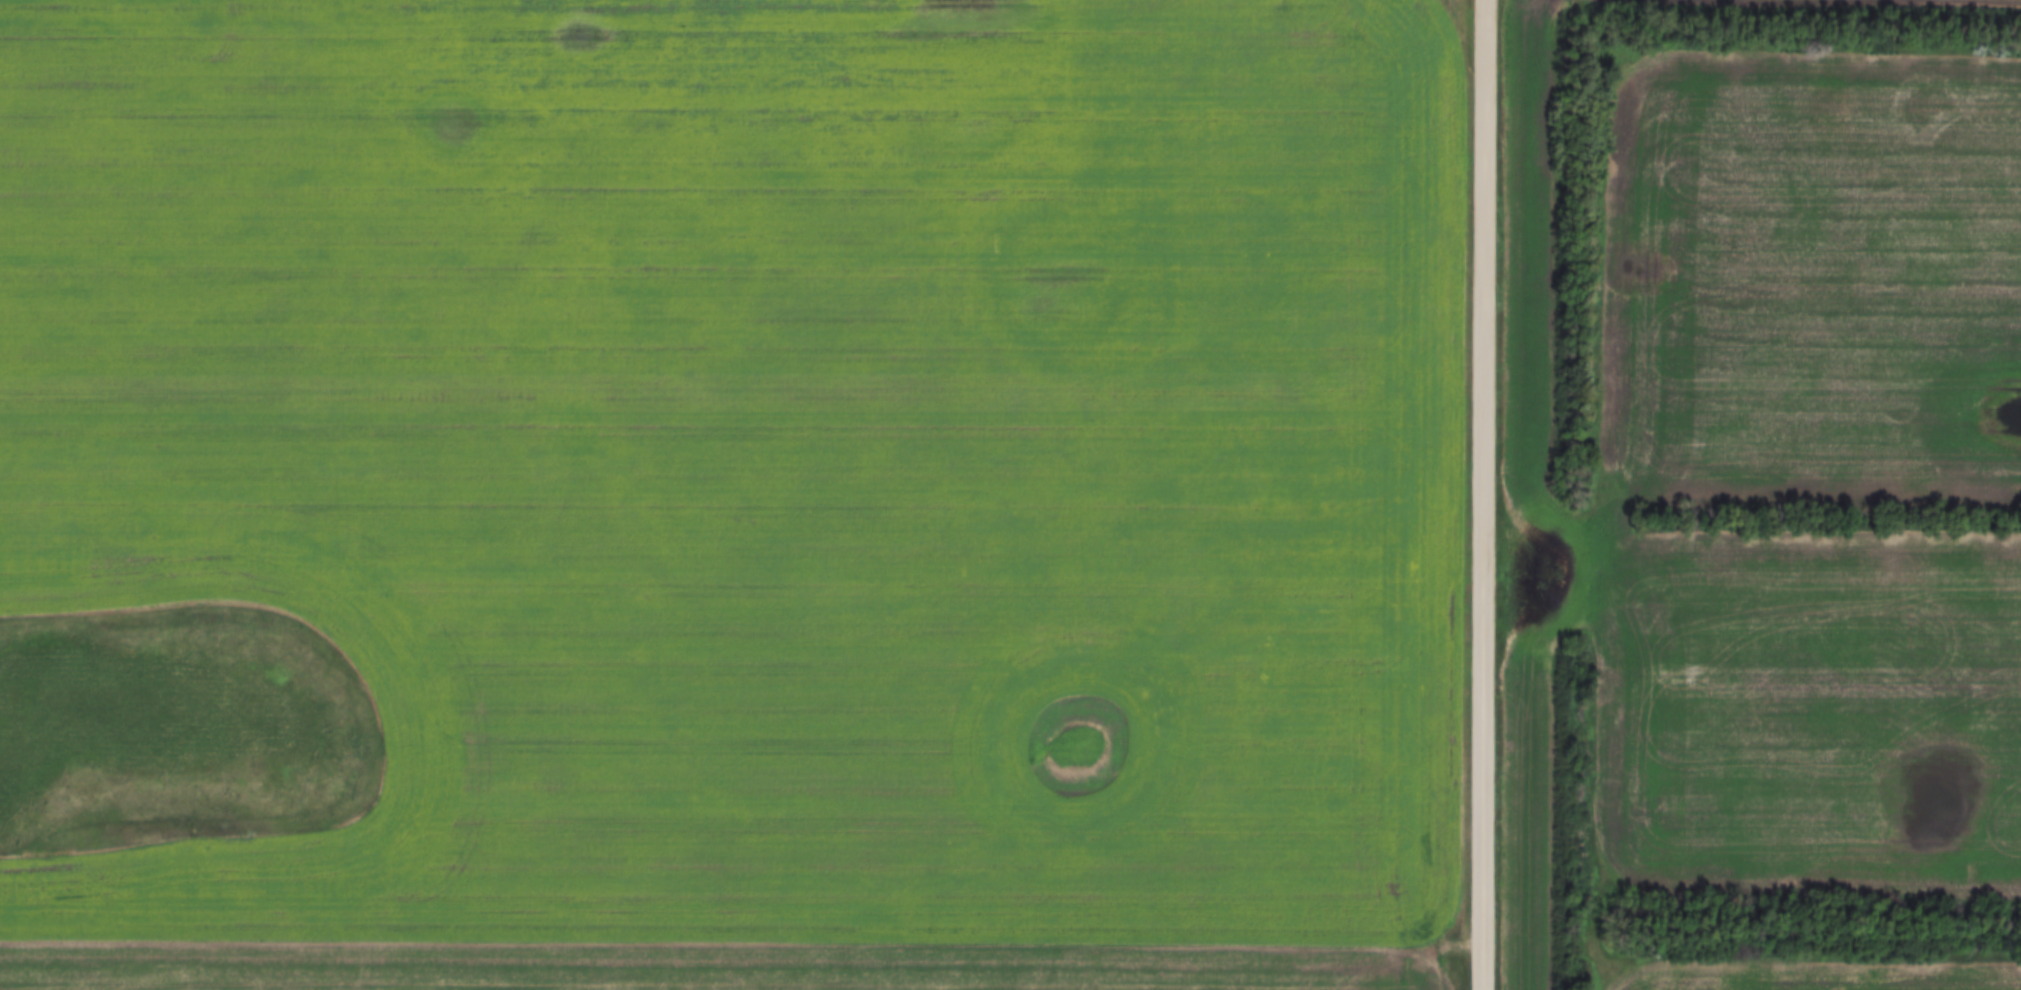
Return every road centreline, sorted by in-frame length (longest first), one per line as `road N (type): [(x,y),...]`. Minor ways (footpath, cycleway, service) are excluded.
road 1 (tertiary): [(1486,989),(1490,0)]

